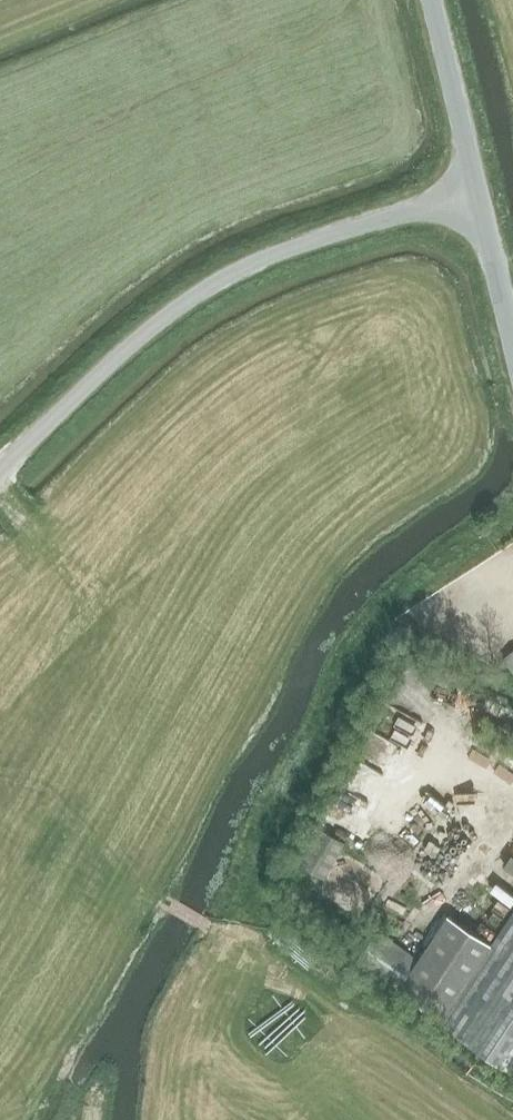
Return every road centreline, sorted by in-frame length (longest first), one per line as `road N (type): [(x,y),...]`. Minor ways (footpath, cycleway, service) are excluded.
road 1 (unclassified): [(0,468),(158,321),(199,293),(264,255),(477,192)]
road 2 (tertiary): [(477,192),(431,0)]
road 3 (tertiary): [(512,347),(477,192)]

